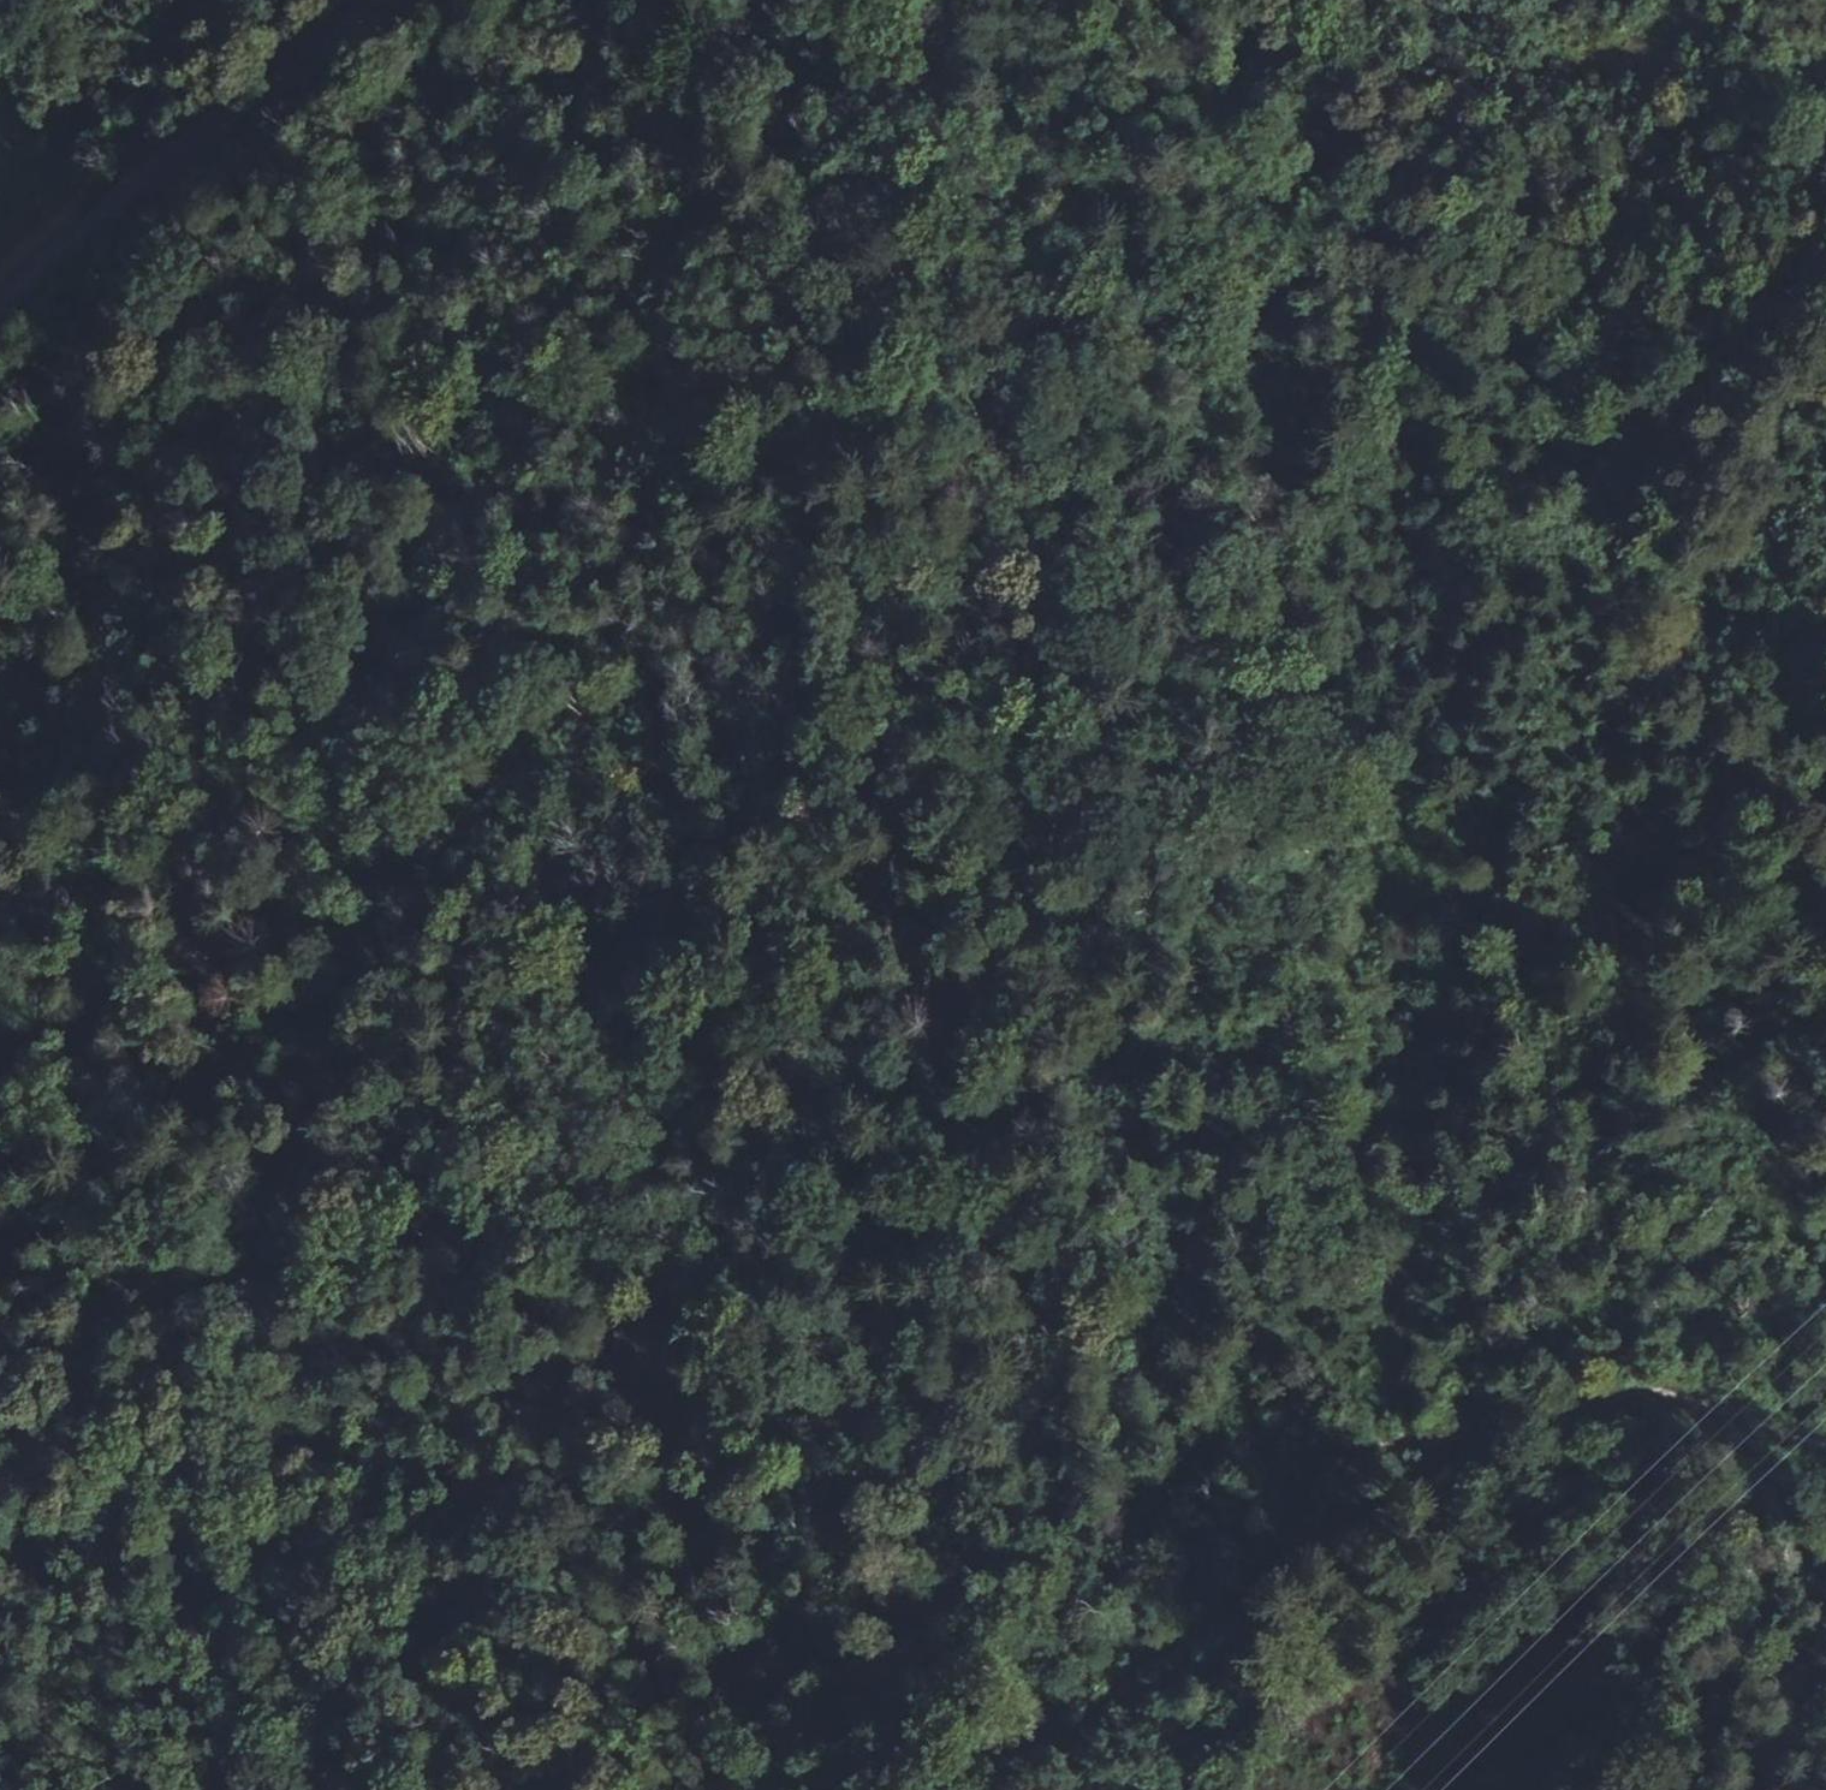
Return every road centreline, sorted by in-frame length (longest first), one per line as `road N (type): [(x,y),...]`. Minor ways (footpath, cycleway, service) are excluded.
road 1 (track): [(1825,1439),(1640,1391),(1457,1434),(1210,1460),(1089,1504),(886,1639),(740,1789)]
road 2 (tertiary): [(0,290),(269,76),(382,0)]

